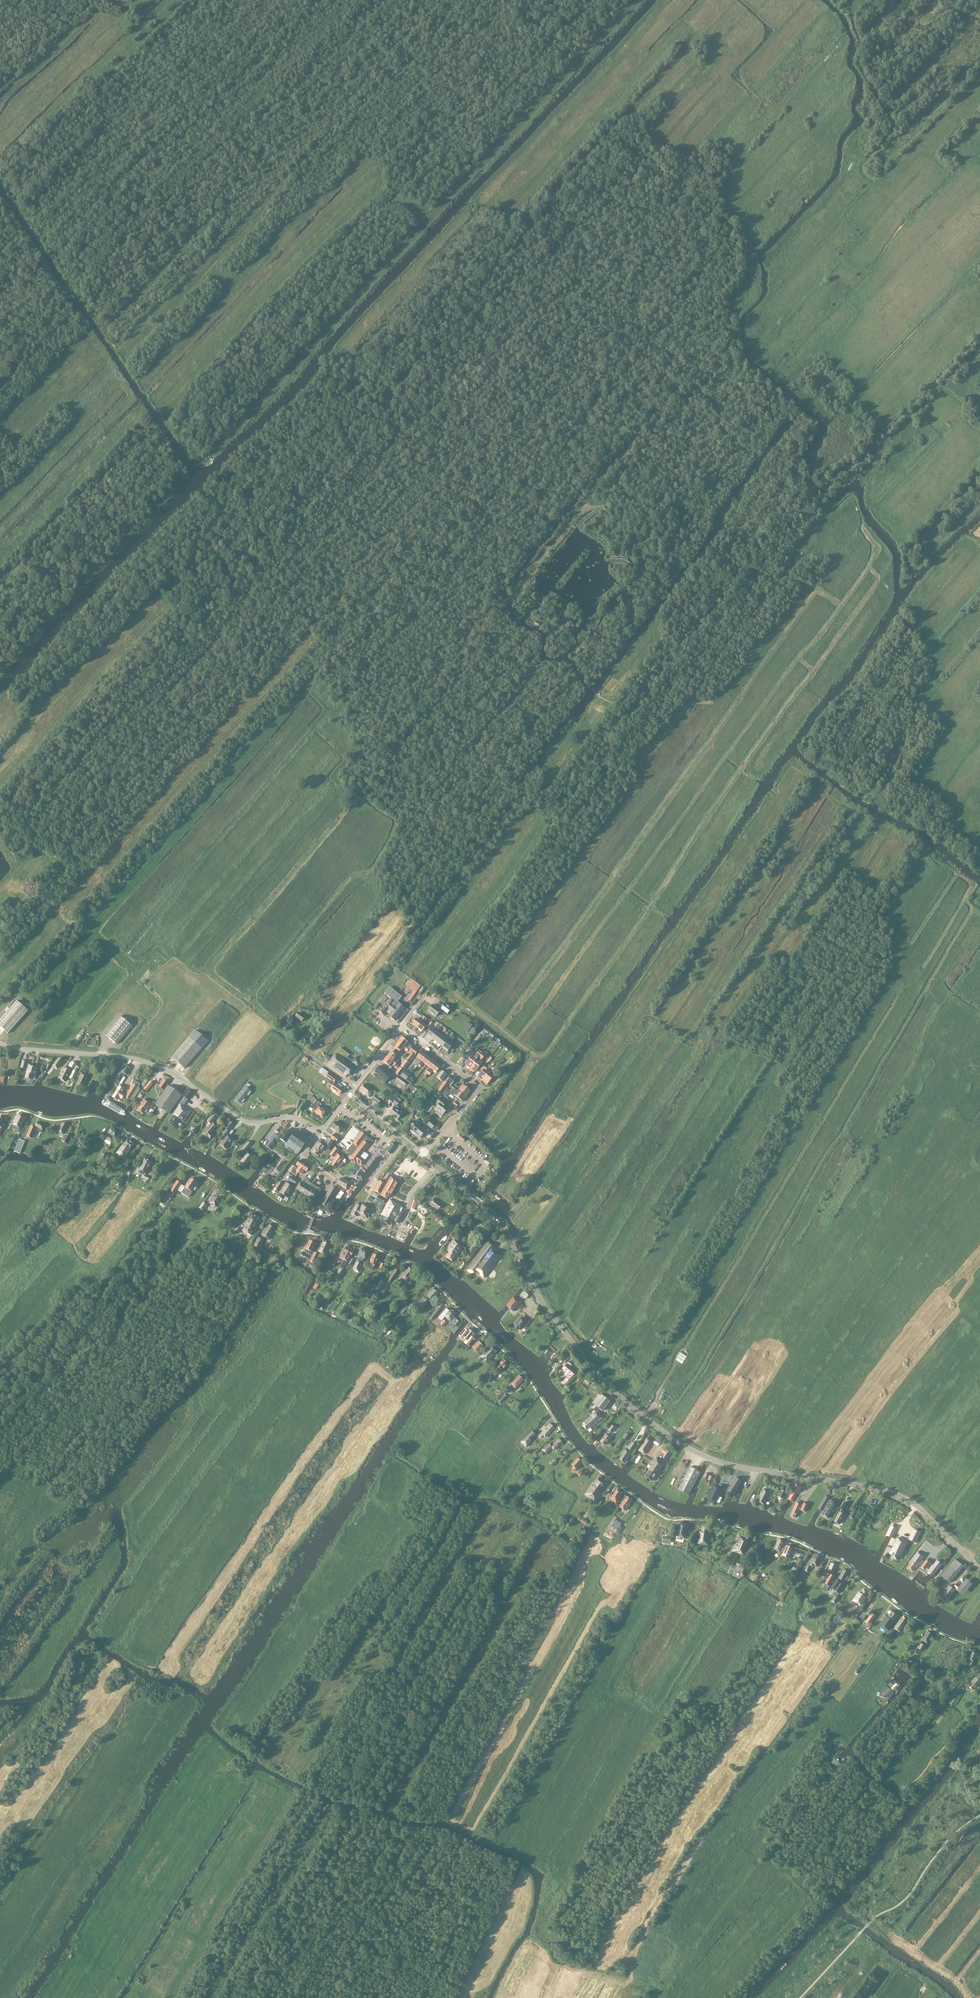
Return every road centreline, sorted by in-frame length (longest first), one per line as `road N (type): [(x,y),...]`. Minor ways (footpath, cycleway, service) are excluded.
road 1 (tertiary): [(979,1570),(898,1495),(727,1465),(658,1429),(617,1395),(558,1325),(499,1222),(422,1155)]
road 2 (track): [(970,909),(663,1422)]
road 3 (unclassified): [(320,1131),(292,1118),(246,1122),(140,1061),(0,1045)]
road 4 (residential): [(422,1155),(480,1088),(402,1026)]

